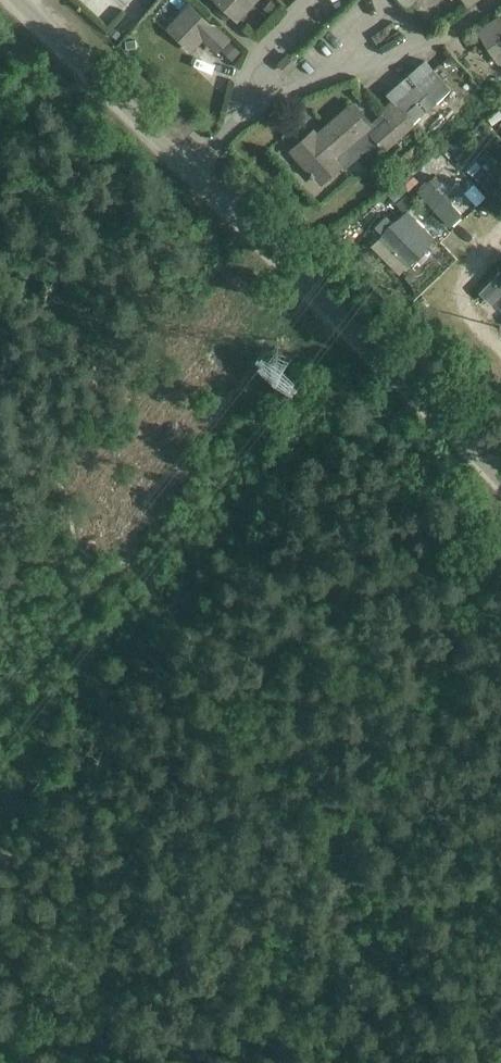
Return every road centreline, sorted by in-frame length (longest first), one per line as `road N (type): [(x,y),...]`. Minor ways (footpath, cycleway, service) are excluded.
road 1 (unclassified): [(500,469),(7,0)]

